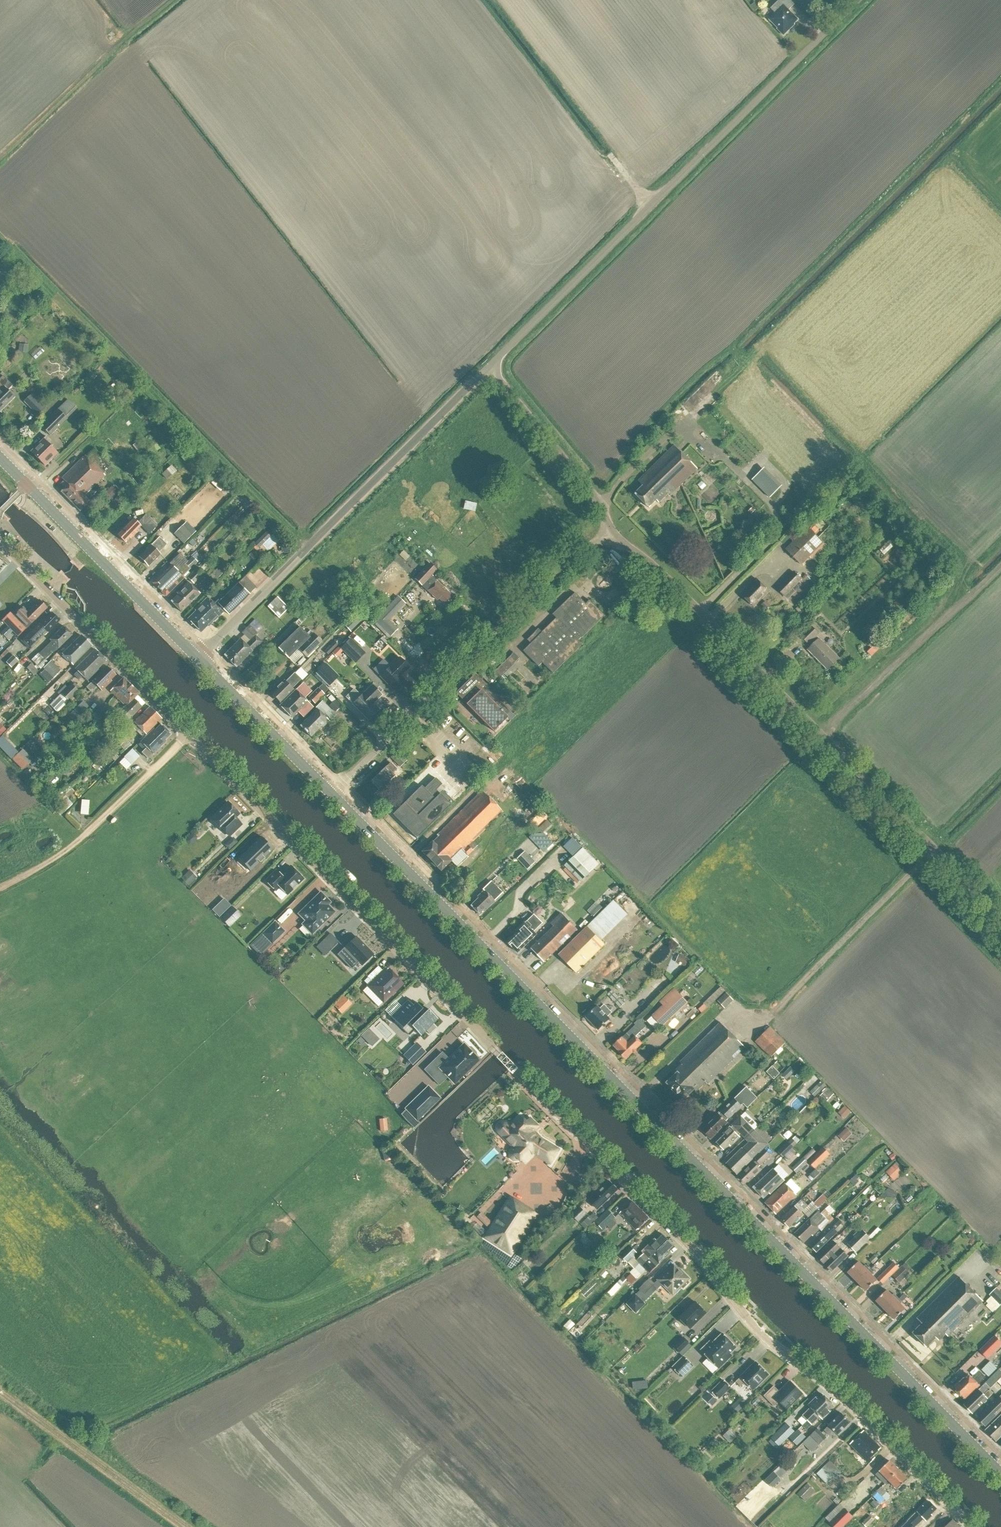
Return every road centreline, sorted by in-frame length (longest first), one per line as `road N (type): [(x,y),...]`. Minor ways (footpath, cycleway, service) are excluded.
road 1 (residential): [(973,1526),(842,1396),(760,1333),(686,1240),(0,543)]
road 2 (secondary): [(1000,1474),(331,793)]
road 3 (residential): [(1000,918),(649,560),(613,539)]
road 4 (unclassified): [(489,368),(863,0)]
road 5 (unclassified): [(197,659),(489,368)]
road 6 (residential): [(331,793),(568,560),(613,539)]
road 7 (track): [(0,886),(80,839),(187,733)]
road 8 (secondary): [(197,659),(27,486)]
road 9 (residential): [(613,539),(596,496),(489,368)]
road 10 (secondary): [(331,793),(197,659)]

